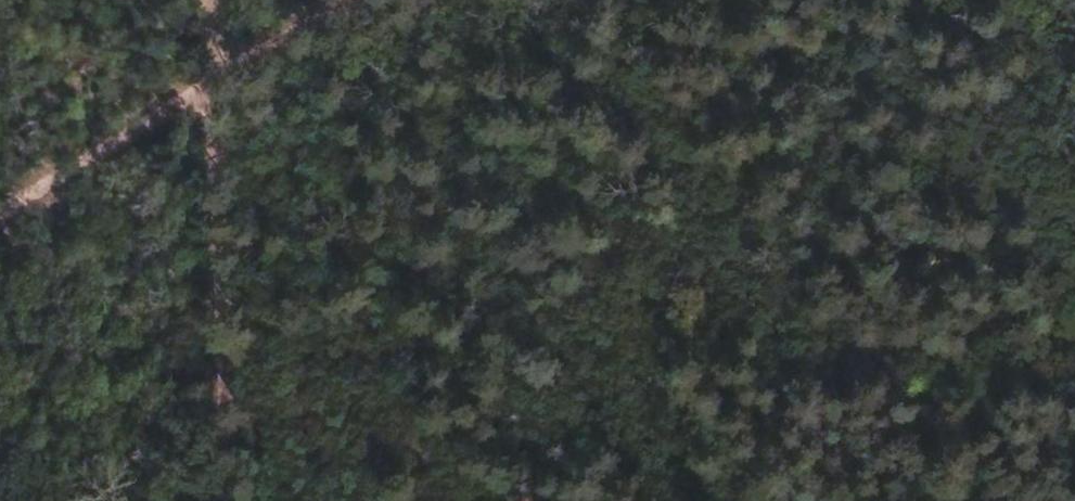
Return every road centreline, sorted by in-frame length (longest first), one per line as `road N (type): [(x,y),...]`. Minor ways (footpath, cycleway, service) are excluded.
road 1 (track): [(0,223),(367,0)]

